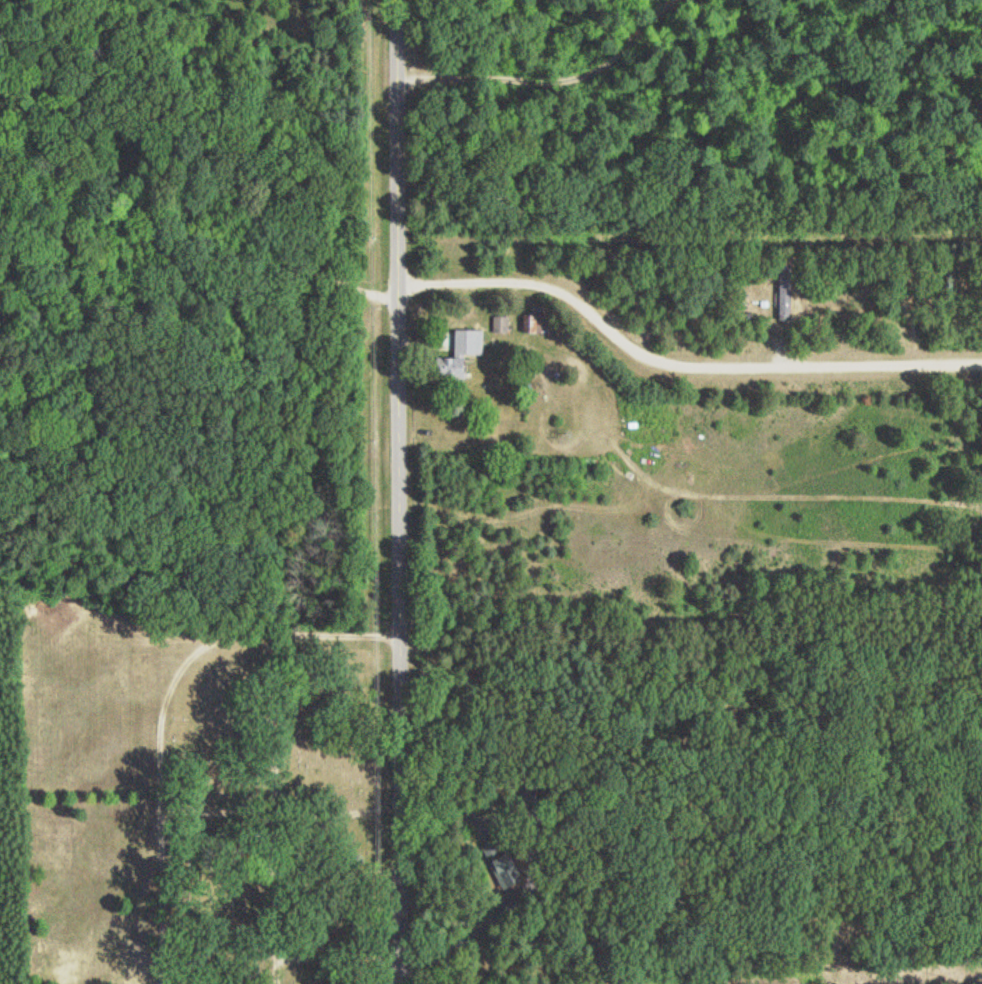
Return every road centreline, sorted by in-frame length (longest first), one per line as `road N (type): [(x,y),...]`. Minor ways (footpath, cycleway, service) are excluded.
road 1 (tertiary): [(401,983),(391,0)]
road 2 (residential): [(393,287),(547,290),(571,299),(642,357),(699,368),(981,363)]

